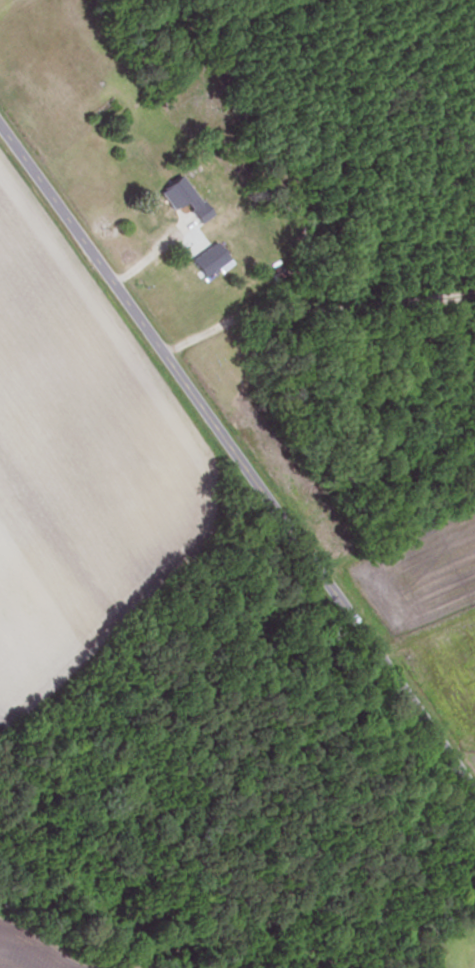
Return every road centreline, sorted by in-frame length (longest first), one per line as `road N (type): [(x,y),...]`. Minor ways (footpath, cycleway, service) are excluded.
road 1 (residential): [(474,795),(0,125)]

